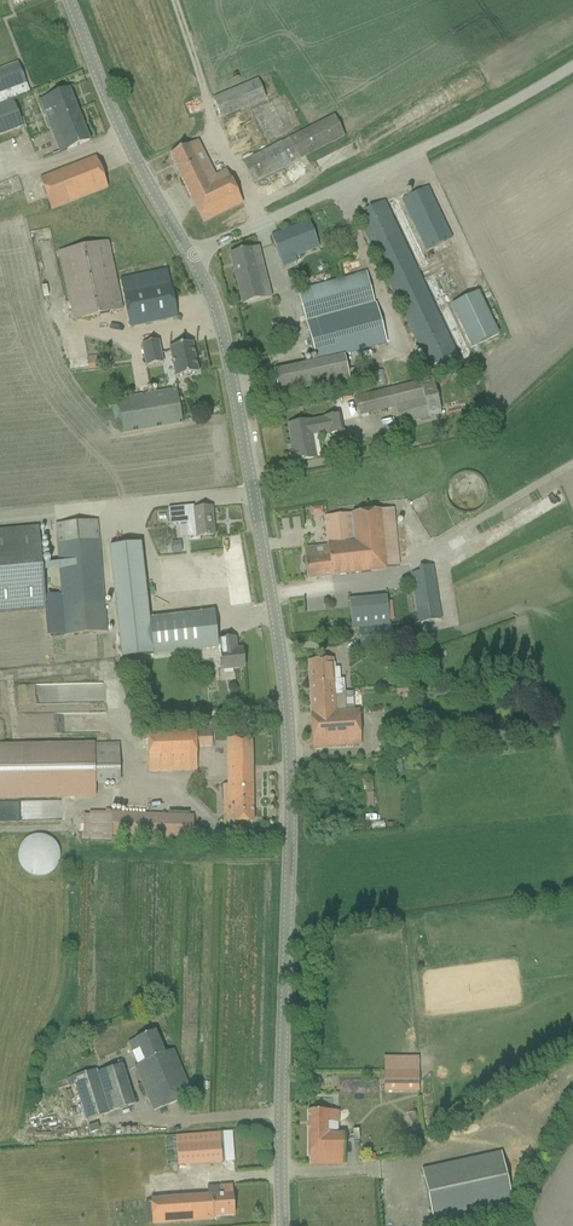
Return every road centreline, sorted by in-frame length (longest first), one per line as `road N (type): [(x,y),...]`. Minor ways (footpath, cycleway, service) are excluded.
road 1 (tertiary): [(282,1225),(288,734),(252,489)]
road 2 (unclassified): [(191,257),(454,133),(572,66)]
road 3 (tertiary): [(191,257),(127,144),(69,0)]
road 4 (unclassified): [(0,514),(252,489)]
road 5 (tertiary): [(252,489),(220,321),(191,257)]

